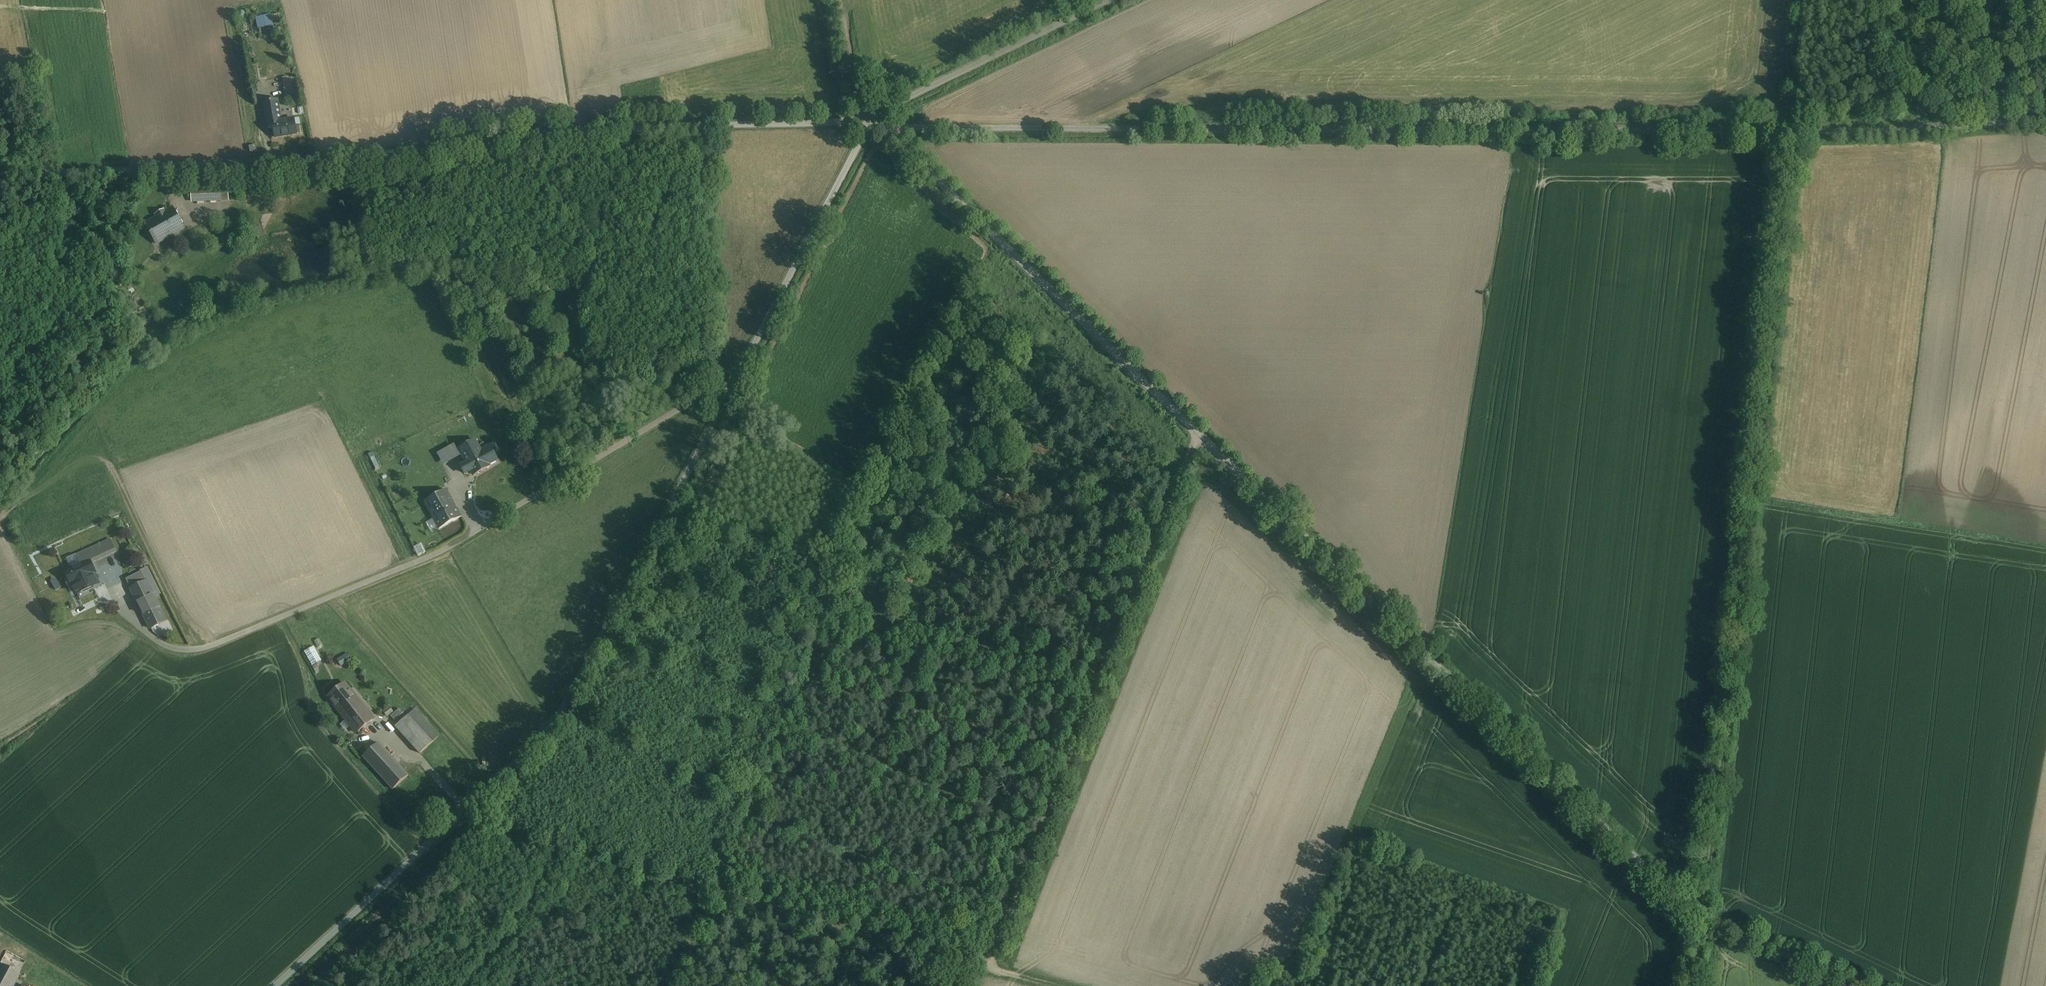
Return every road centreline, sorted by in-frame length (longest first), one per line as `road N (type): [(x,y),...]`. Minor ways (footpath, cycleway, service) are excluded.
road 1 (unclassified): [(2045,118),(1794,131),(870,123)]
road 2 (track): [(1701,912),(870,123)]
road 3 (track): [(458,818),(988,966),(1197,435)]
road 4 (unclassified): [(275,985),(549,728),(870,123)]
road 5 (track): [(1810,0),(1757,497),(1701,912)]
road 6 (unclassified): [(870,123),(580,133),(271,164),(0,174)]
road 7 (unclassified): [(870,123),(1107,0)]
road 8 (track): [(1854,985),(1701,912)]
road 9 (track): [(839,0),(870,123)]

